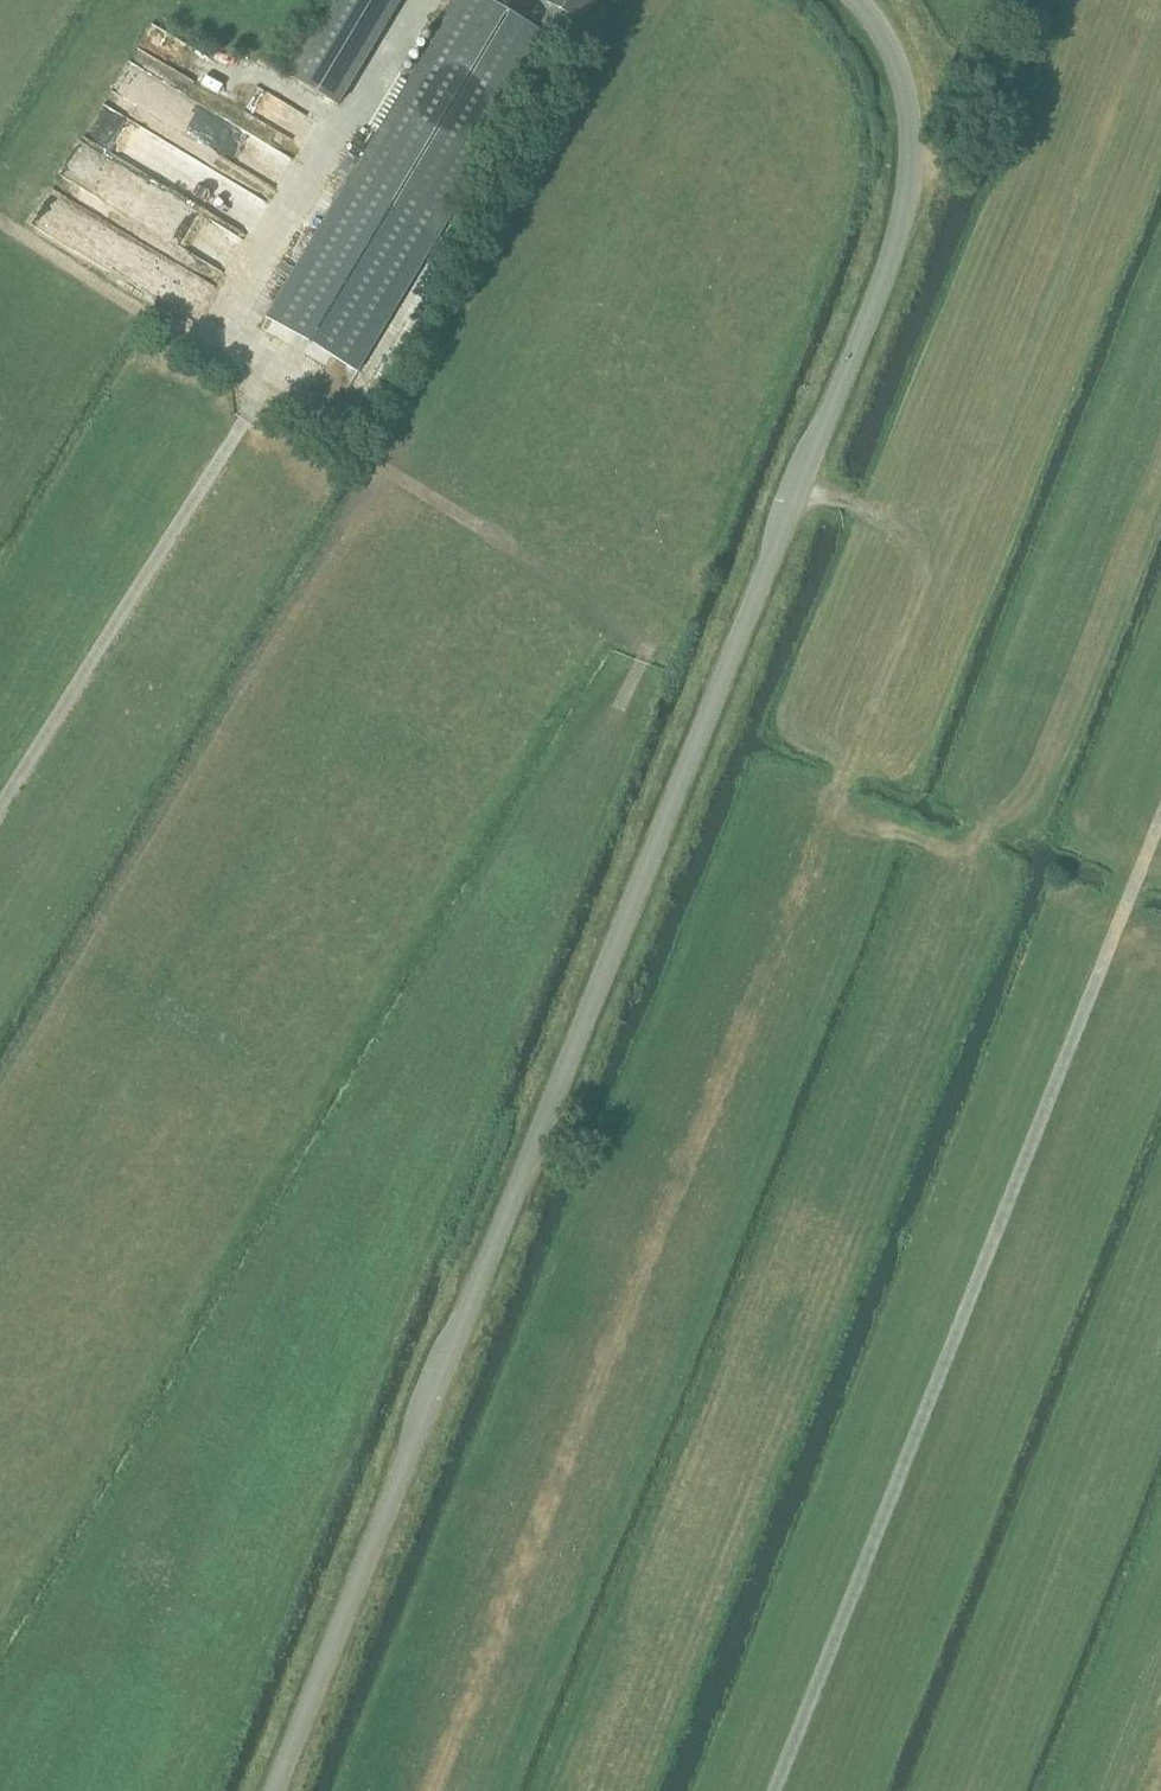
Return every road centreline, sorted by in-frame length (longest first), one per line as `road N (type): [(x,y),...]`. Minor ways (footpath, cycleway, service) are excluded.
road 1 (unclassified): [(274,1790),(895,250),(911,158),(909,110),(896,62),(857,0)]
road 2 (track): [(773,1790),(1160,813)]
road 3 (track): [(432,0),(228,313),(263,390),(0,806)]
road 4 (track): [(0,219),(481,528)]

